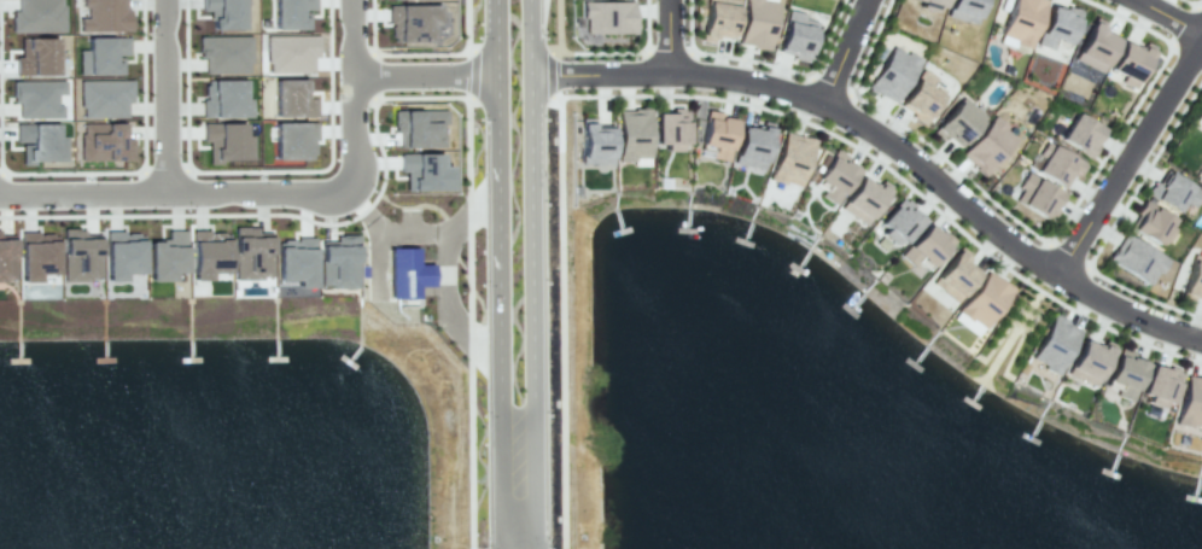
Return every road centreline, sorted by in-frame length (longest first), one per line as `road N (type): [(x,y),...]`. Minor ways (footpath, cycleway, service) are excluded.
road 1 (tertiary): [(491,0),(496,471),(518,507)]
road 2 (tertiary): [(518,507),(532,469),(532,71)]
road 3 (residential): [(352,195),(0,199)]
road 4 (residential): [(825,104),(751,78),(532,71)]
road 5 (residential): [(1058,274),(901,147),(825,104)]
road 6 (residential): [(1201,40),(1058,274)]
road 7 (residential): [(164,0),(164,197)]
road 8 (residential): [(352,0),(352,195)]
road 9 (residential): [(1058,274),(1115,308),(1201,340)]
road 10 (residential): [(352,75),(492,71)]

